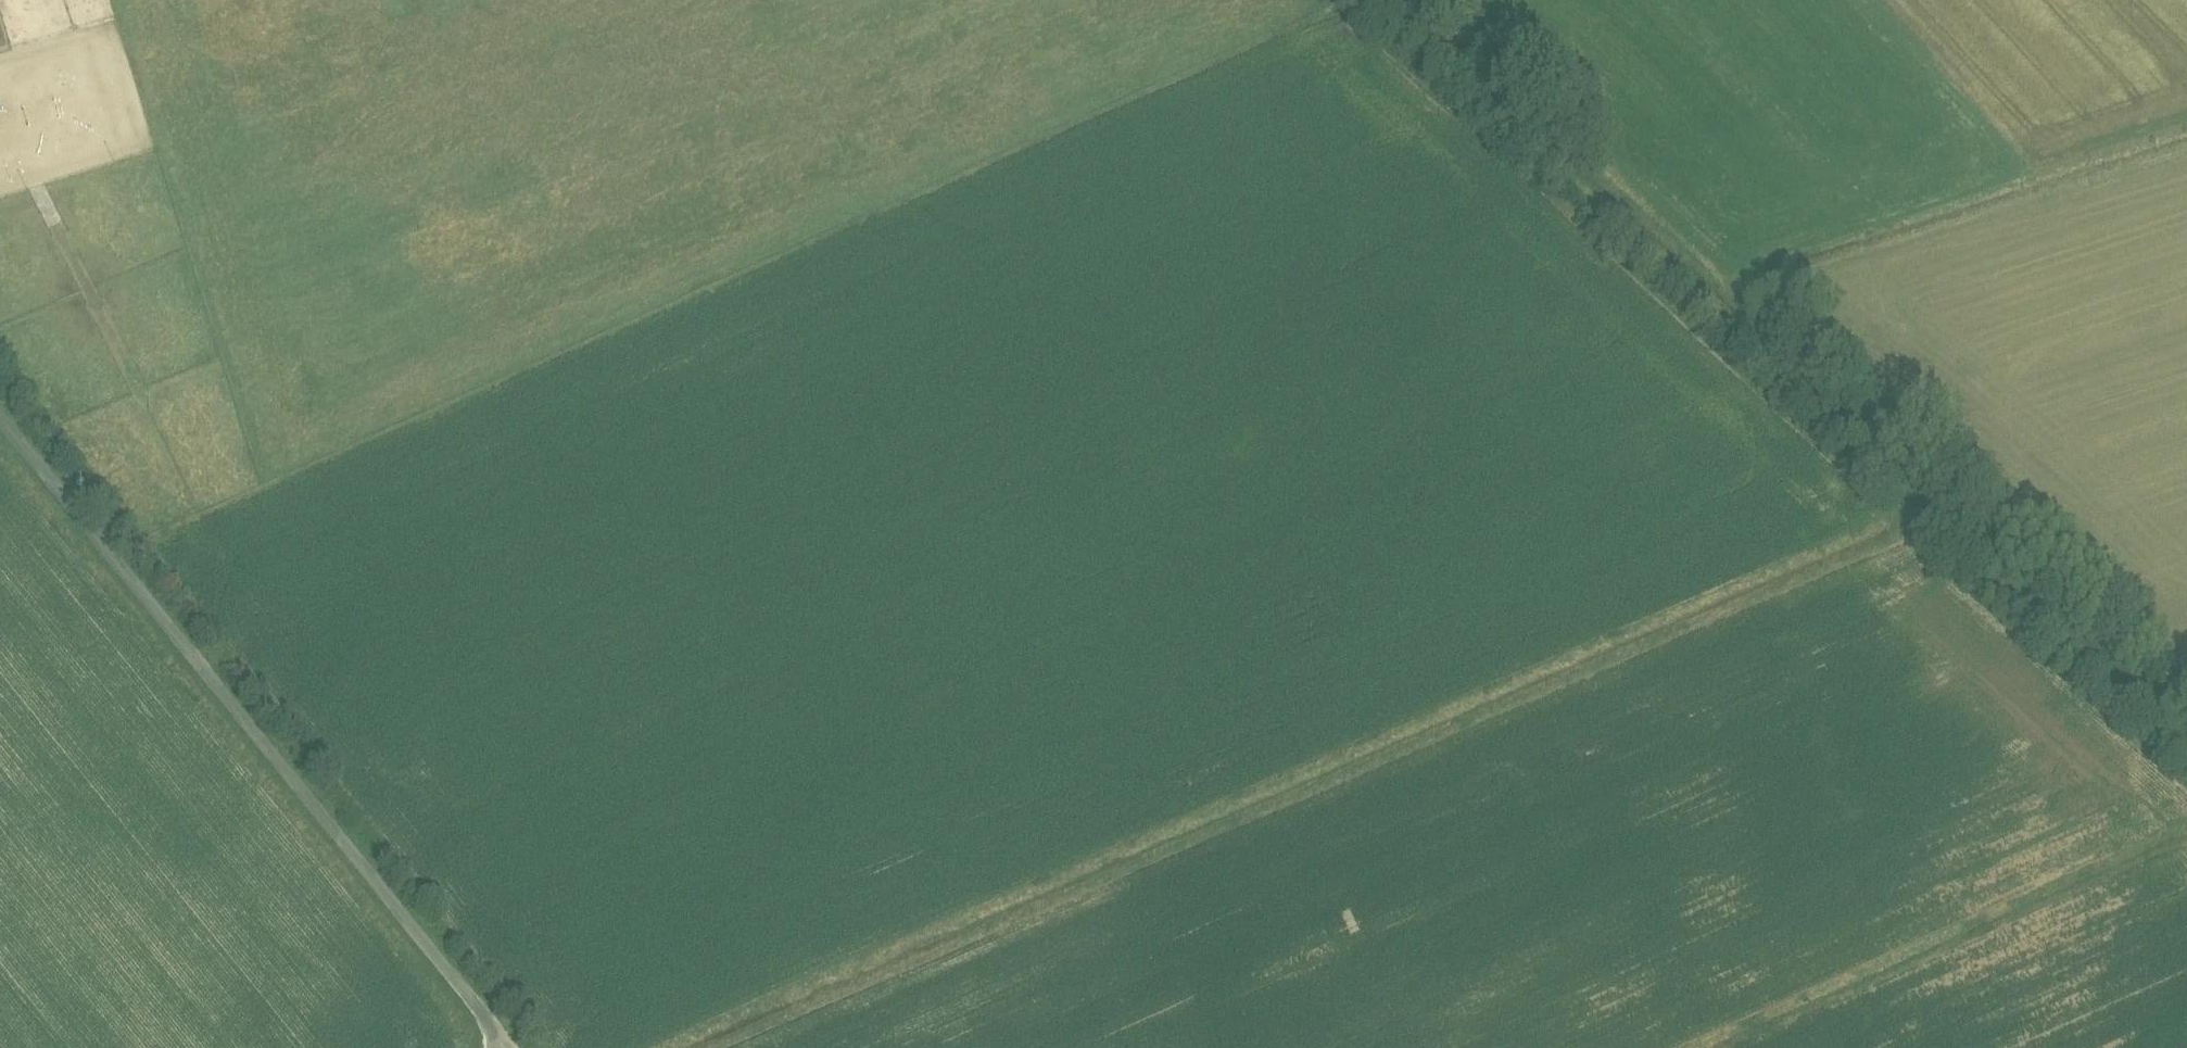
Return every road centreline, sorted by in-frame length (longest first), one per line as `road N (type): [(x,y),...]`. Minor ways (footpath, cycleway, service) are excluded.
road 1 (unclassified): [(0,422),(502,1047)]

